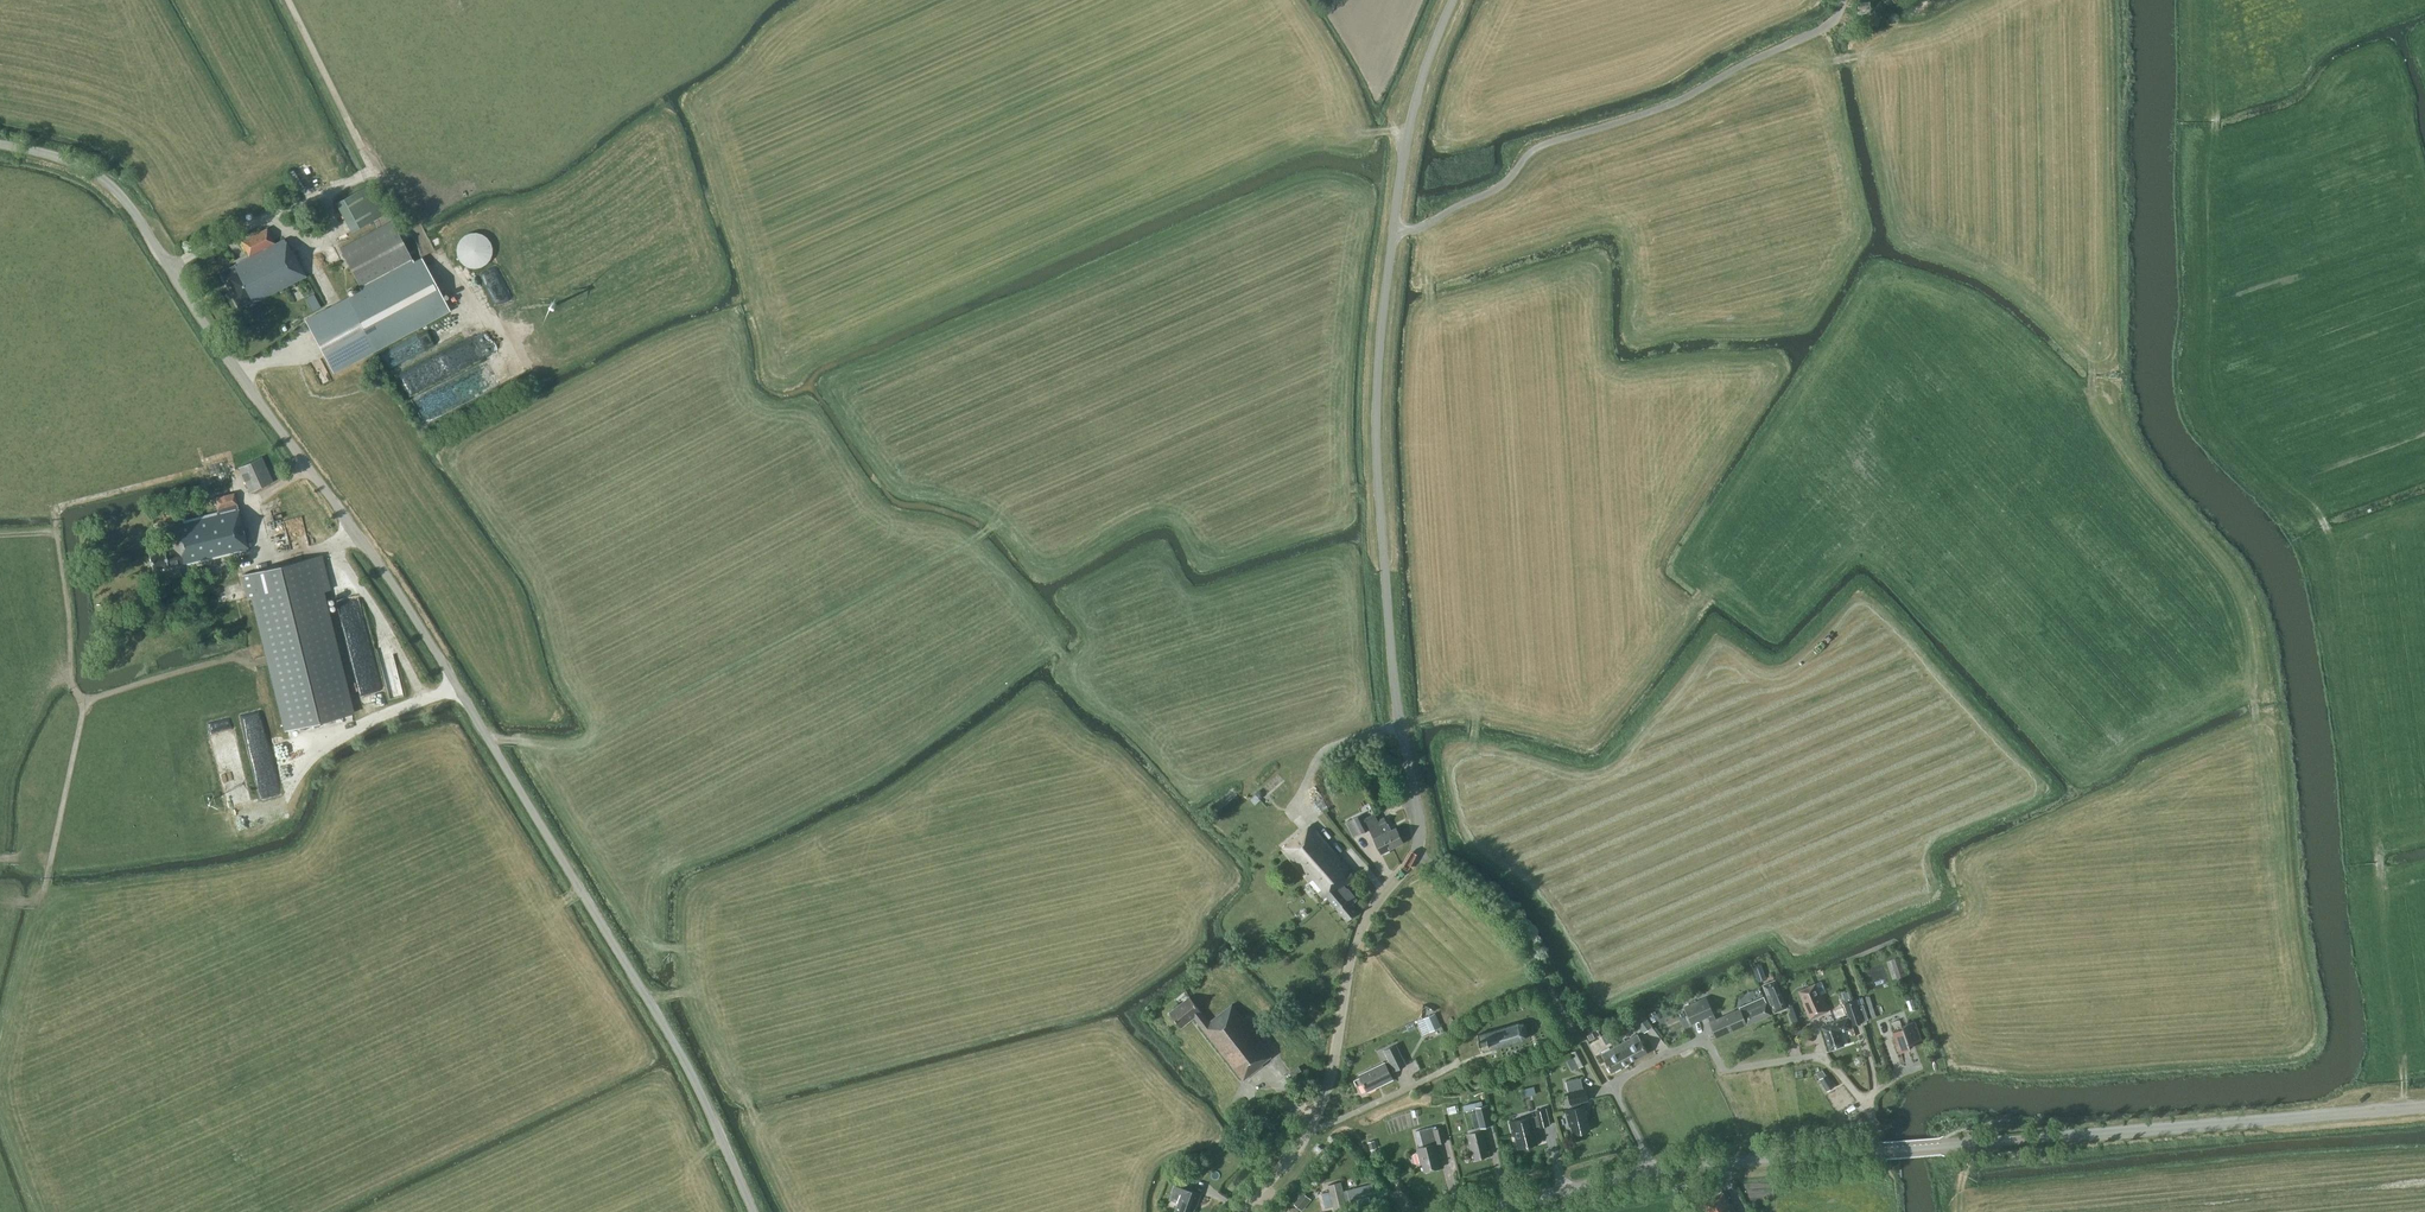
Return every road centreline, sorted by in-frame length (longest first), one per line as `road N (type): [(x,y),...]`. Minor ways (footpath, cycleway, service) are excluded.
road 1 (unclassified): [(754,1211),(696,1077),(428,642),(137,217),(75,166),(0,148)]
road 2 (unclassified): [(1243,1211),(1318,1111),(1356,939),(1417,843),(1391,662),(1377,397),(1402,158),(1452,0)]
road 3 (tertiary): [(1871,1153),(2424,1107)]
road 4 (residential): [(1871,1153),(1867,1106),(1815,1058),(1728,1070),(1700,1041),(1610,1087)]
road 5 (tertiary): [(1653,1171),(1871,1153)]
road 6 (tertiary): [(1478,1211),(1653,1171)]

